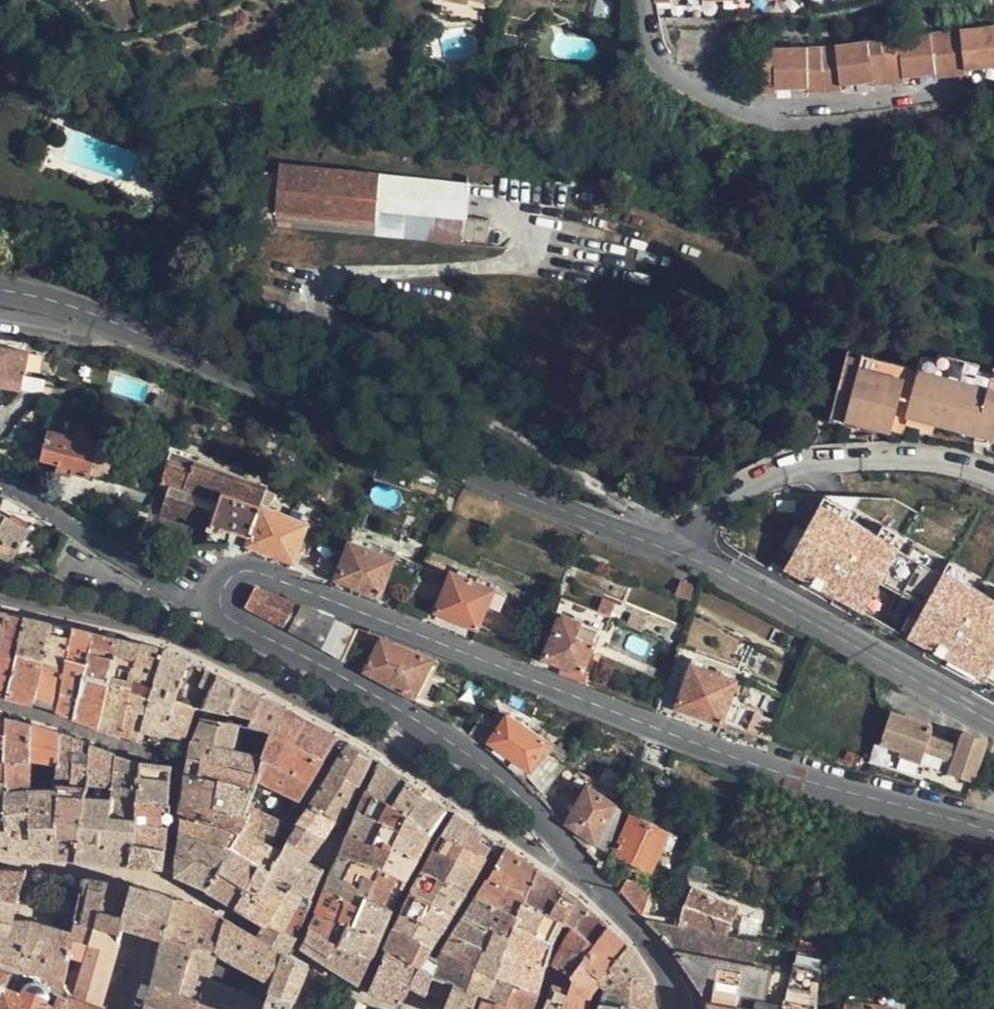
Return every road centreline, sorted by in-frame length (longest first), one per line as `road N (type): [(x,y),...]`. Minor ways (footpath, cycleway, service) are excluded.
road 1 (unclassified): [(585,873),(483,759),(429,722),(223,611),(222,582),(246,568),(268,574),(785,777),(993,833)]
road 2 (unclassified): [(993,722),(660,547),(99,316),(0,291)]
road 3 (tertiary): [(0,593),(133,623),(234,662),(351,726),(555,864),(585,873)]
road 4 (tertiary): [(585,873),(651,947),(676,1008)]

